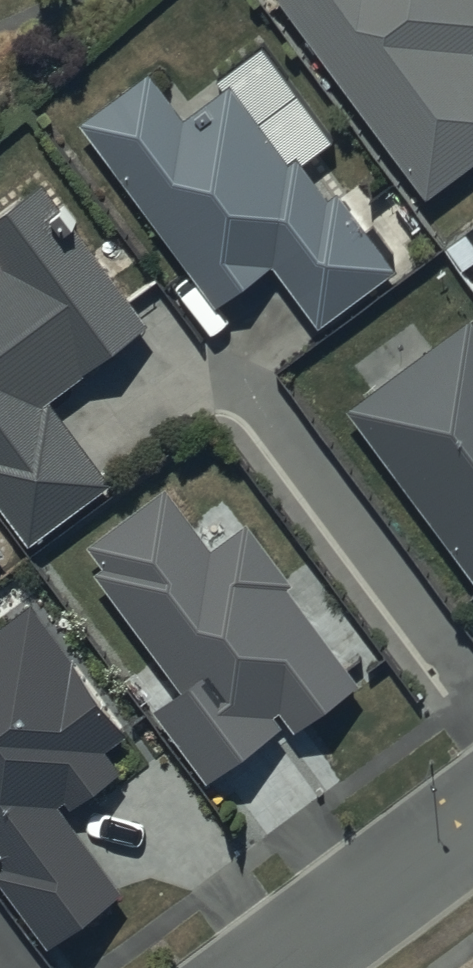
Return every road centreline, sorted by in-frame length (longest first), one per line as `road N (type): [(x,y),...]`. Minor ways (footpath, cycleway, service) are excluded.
road 1 (residential): [(268,967),(472,816)]

